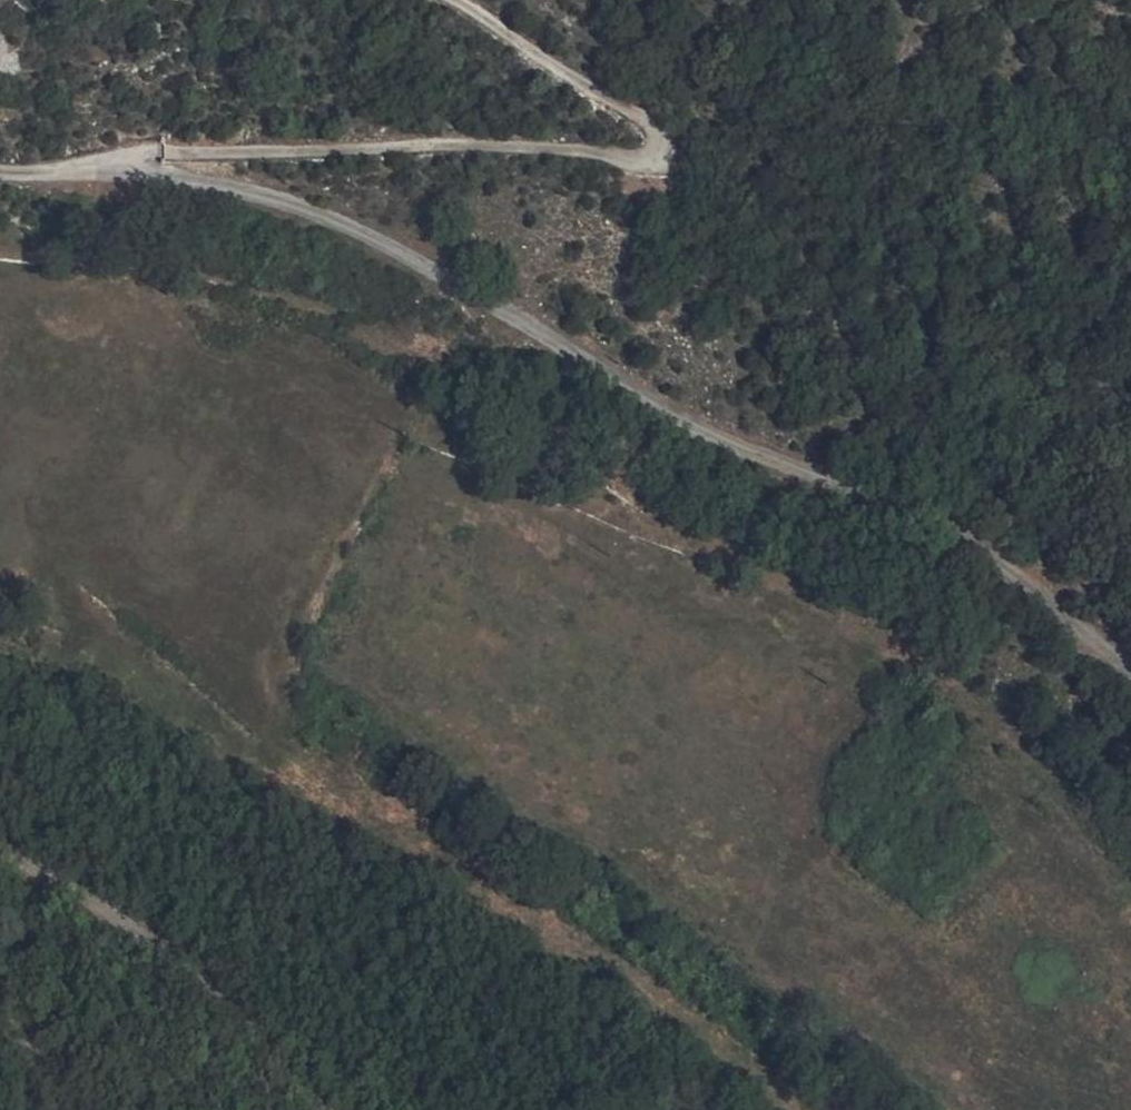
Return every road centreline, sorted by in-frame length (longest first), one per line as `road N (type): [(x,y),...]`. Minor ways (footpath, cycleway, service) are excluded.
road 1 (unclassified): [(0,172),(92,168),(248,188),(342,220),(733,447),(956,528),(1130,679)]
road 2 (tertiary): [(336,1109),(138,932),(0,847)]

